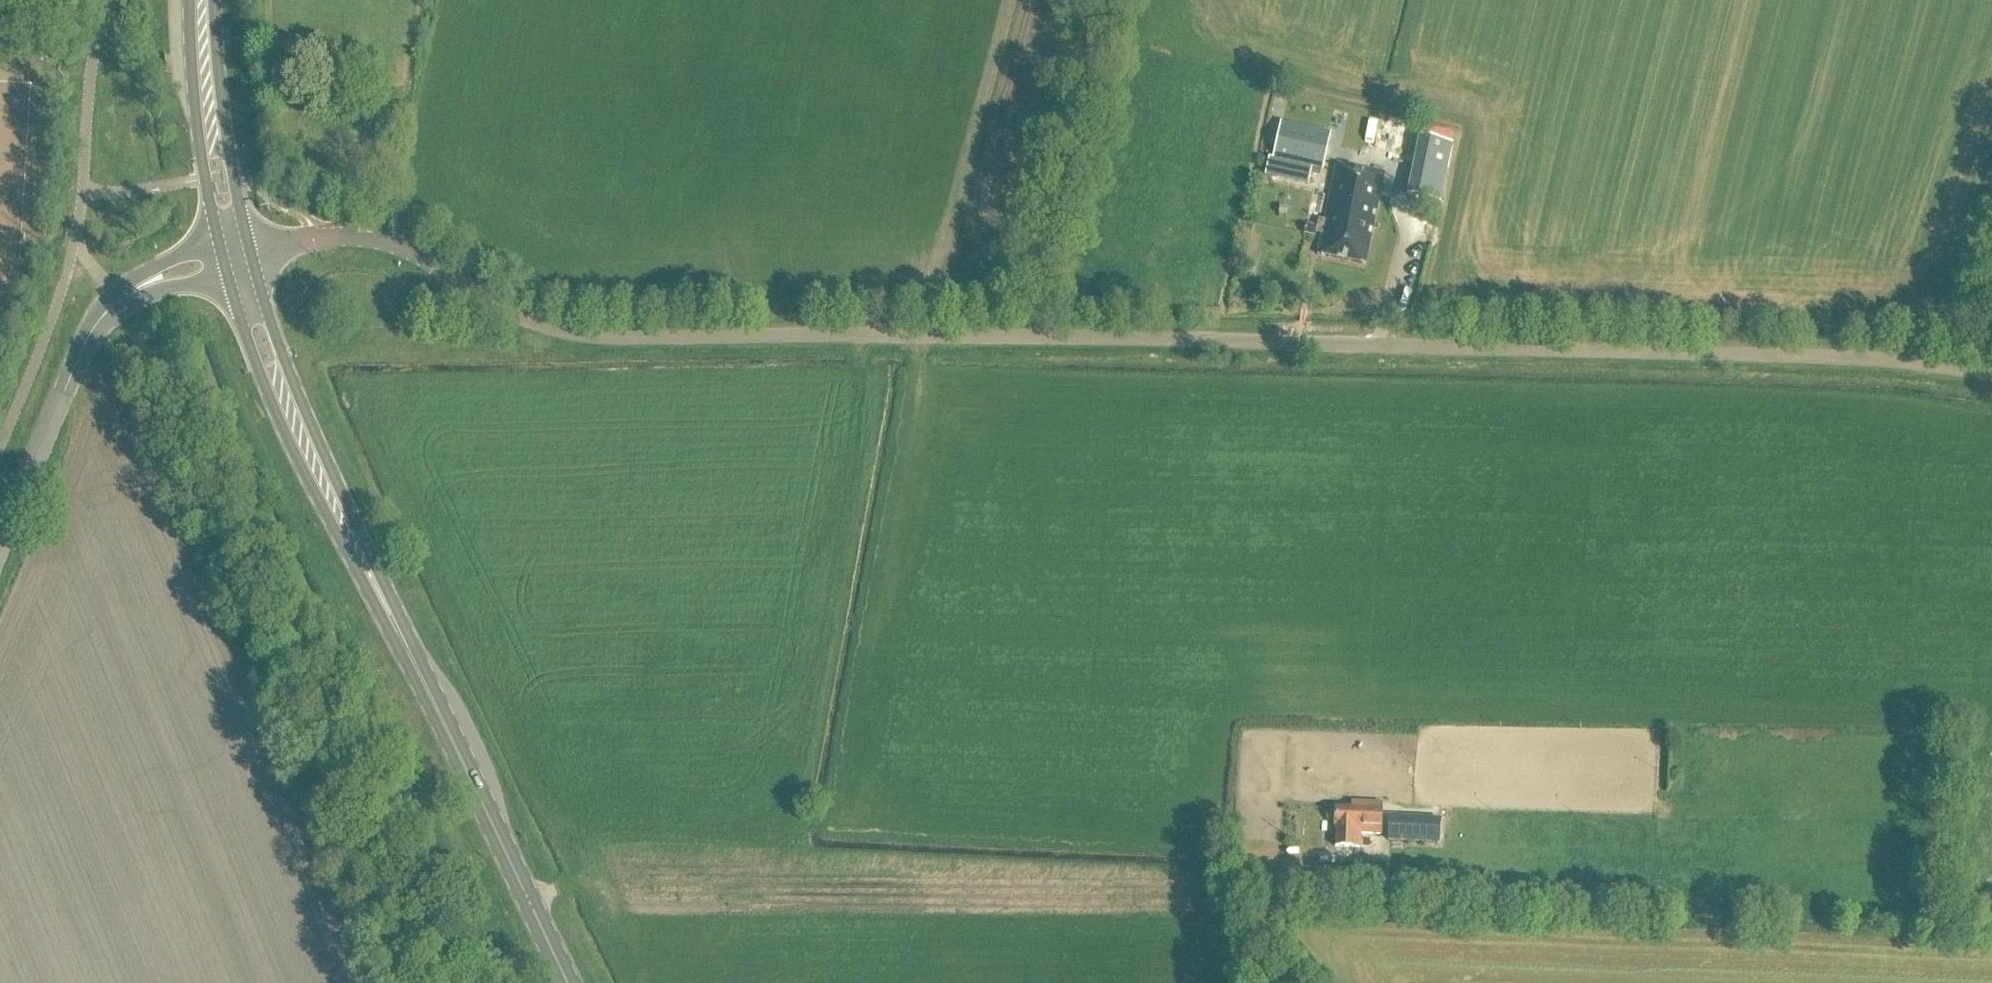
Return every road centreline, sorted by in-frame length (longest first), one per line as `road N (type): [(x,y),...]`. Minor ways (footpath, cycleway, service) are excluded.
road 1 (unclassified): [(1991,381),(1827,357),(1219,341),(611,339),(505,312),(427,262),(369,239),(322,238),(251,253)]
road 2 (primary): [(411,659),(411,638),(284,357),(251,253)]
road 3 (primary): [(228,278),(285,436),(395,645),(411,659)]
road 4 (primary): [(567,982),(411,659)]
road 5 (tertiary): [(0,544),(92,325),(126,298)]
road 6 (primary): [(251,253),(230,156),(215,0)]
road 7 (primary): [(191,0),(195,107),(220,246)]

